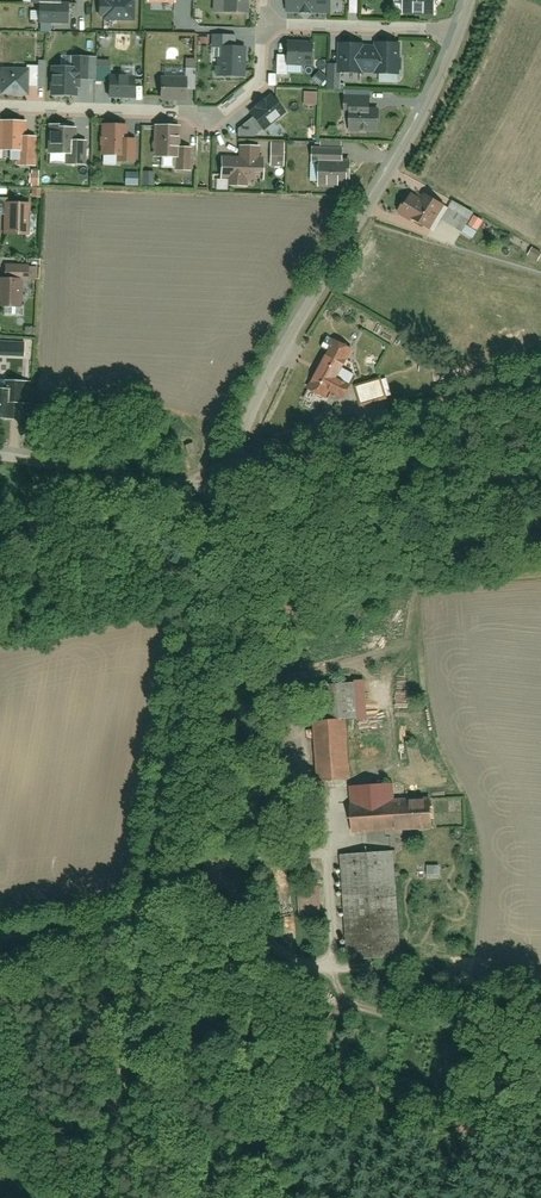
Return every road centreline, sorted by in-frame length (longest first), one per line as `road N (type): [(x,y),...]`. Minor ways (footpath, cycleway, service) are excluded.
road 1 (residential): [(215,485),(460,33)]
road 2 (residential): [(215,485),(148,921)]
road 3 (residential): [(215,485),(540,376)]
road 4 (residential): [(265,25),(256,87),(218,112),(0,106)]
road 5 (residential): [(148,921),(105,1197)]
road 6 (residential): [(0,451),(215,485)]
road 7 (residential): [(265,25),(460,33)]
road 8 (residential): [(0,937),(148,921)]

